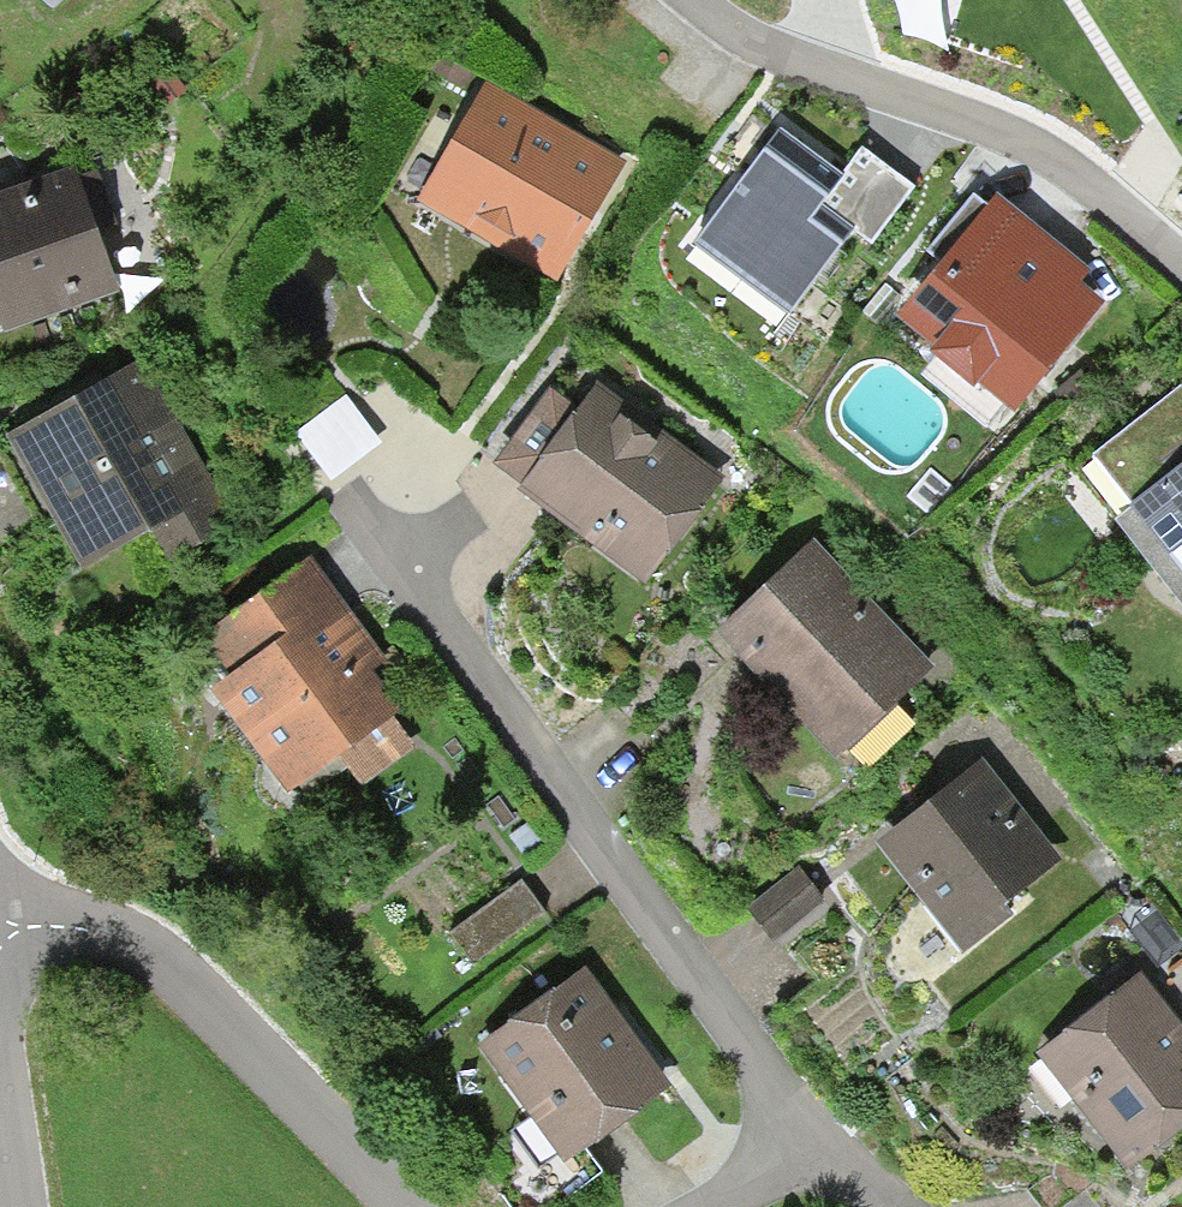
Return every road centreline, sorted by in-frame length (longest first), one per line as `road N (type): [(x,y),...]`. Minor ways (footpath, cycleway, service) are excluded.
road 1 (residential): [(790,1142),(770,1085),(415,552),(362,494)]
road 2 (residential): [(1181,275),(1048,168),(962,122),(830,81),(727,26),(697,0)]
road 3 (residential): [(0,919),(51,926),(164,977),(392,1206)]
road 4 (residential): [(790,1142),(893,1206)]

